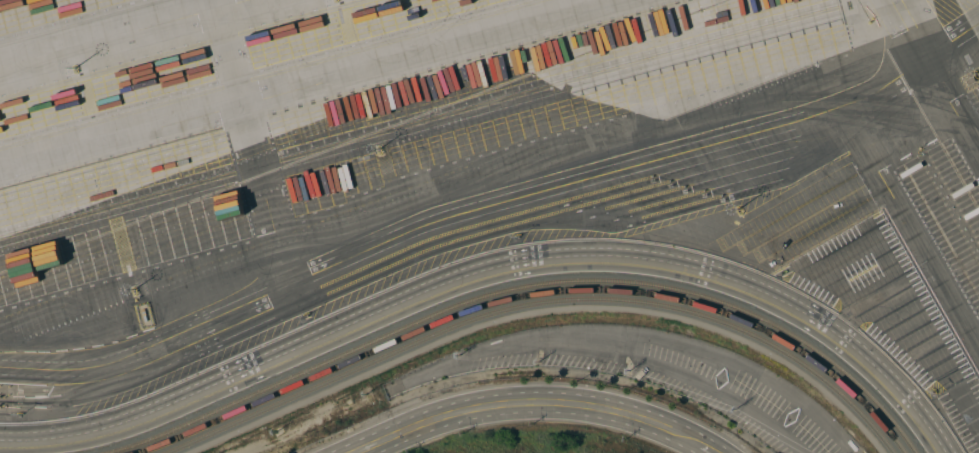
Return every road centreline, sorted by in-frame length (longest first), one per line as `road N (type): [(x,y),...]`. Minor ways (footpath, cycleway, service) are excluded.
road 1 (residential): [(939,452),(898,395),(788,308),(699,273),(614,259),(483,273),(132,423),(79,438),(0,443)]
road 2 (secondary): [(350,452),(462,410),(532,401),(616,411),(694,442)]

